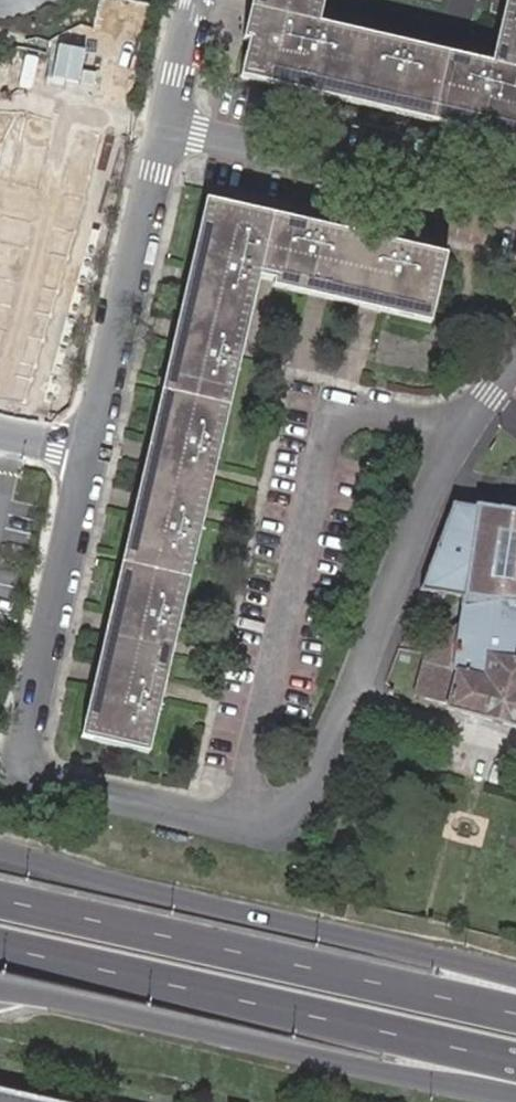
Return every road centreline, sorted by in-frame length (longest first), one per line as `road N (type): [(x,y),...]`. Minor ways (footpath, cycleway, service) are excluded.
road 1 (residential): [(236,825),(337,414),(404,414),(461,430)]
road 2 (residential): [(236,825),(41,781),(21,748),(91,451)]
road 3 (primary): [(515,977),(0,855)]
road 4 (primary): [(515,1014),(0,899)]
road 5 (primary): [(0,947),(515,1062)]
road 6 (primary): [(0,990),(515,1101)]
road 7 (residential): [(461,430),(302,801),(253,829),(236,825)]
road 8 (residential): [(166,128),(515,207)]
road 9 (residential): [(91,451),(166,128)]
road 10 (residential): [(166,128),(193,0)]

